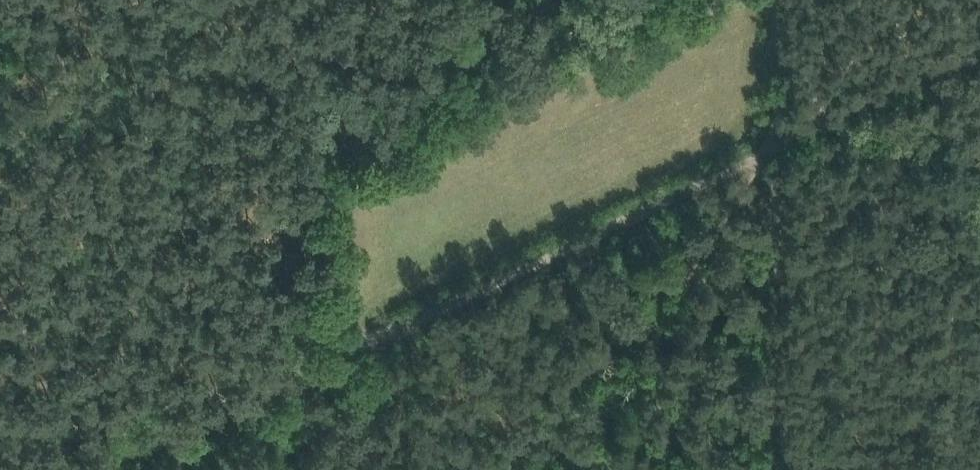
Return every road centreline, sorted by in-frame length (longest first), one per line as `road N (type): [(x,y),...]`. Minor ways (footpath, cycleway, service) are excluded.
road 1 (track): [(798,132),(93,469)]
road 2 (track): [(0,107),(40,112),(362,207),(364,340)]
road 3 (track): [(770,469),(772,0)]
road 4 (track): [(979,43),(798,132)]

